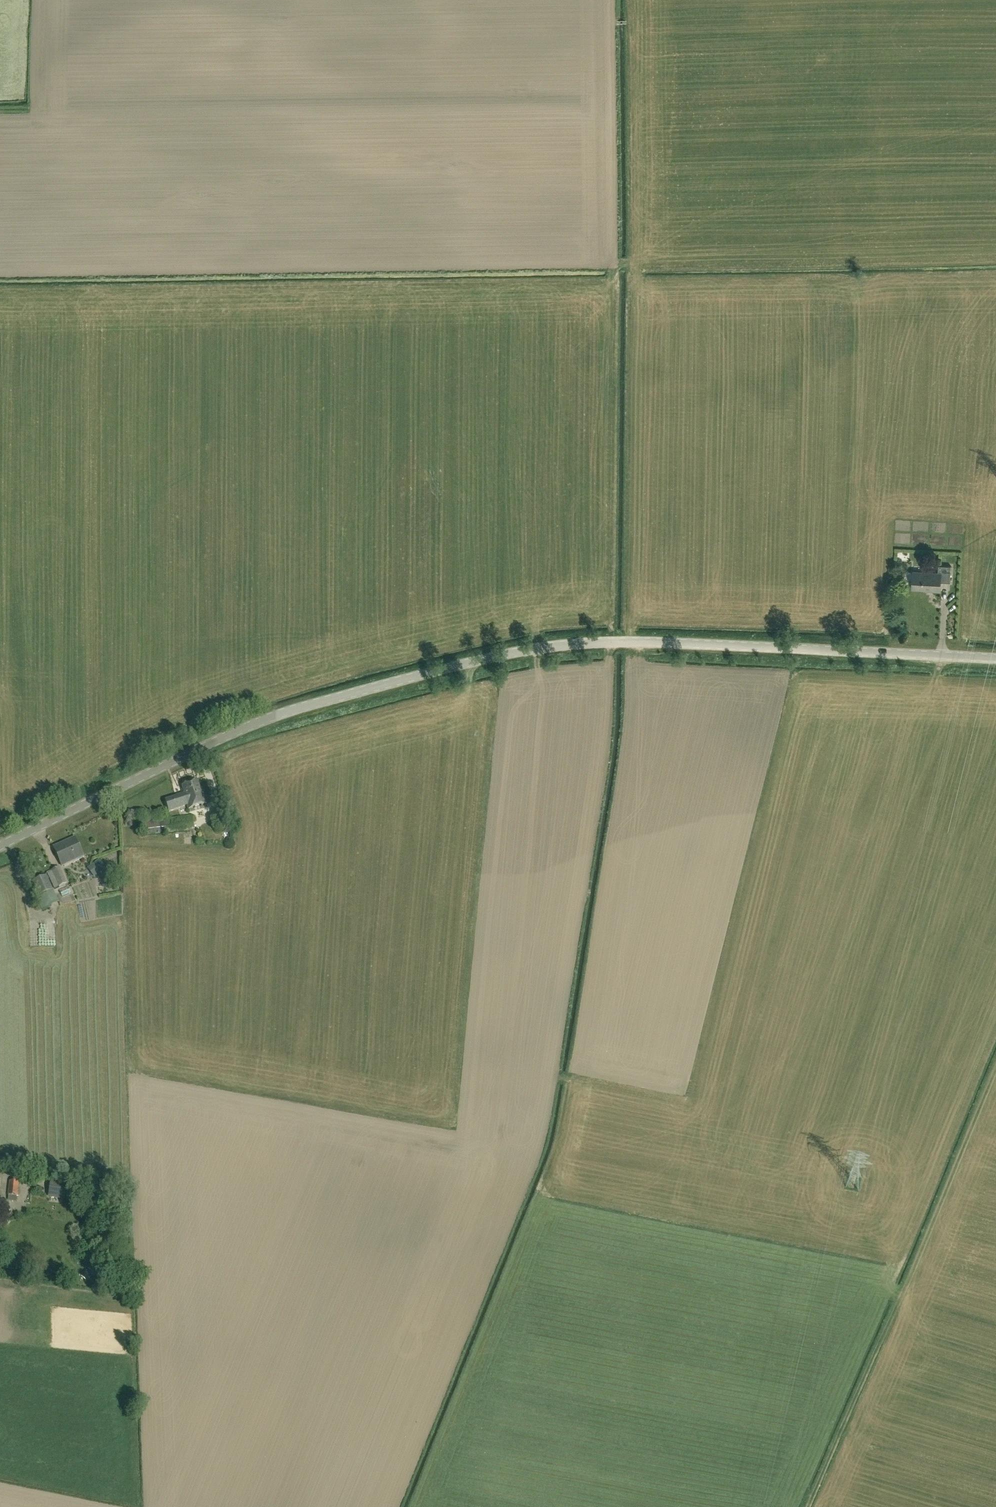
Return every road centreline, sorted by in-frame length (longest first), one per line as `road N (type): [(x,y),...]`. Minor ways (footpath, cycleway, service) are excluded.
road 1 (unclassified): [(0,846),(276,715),(563,644),(995,659)]

